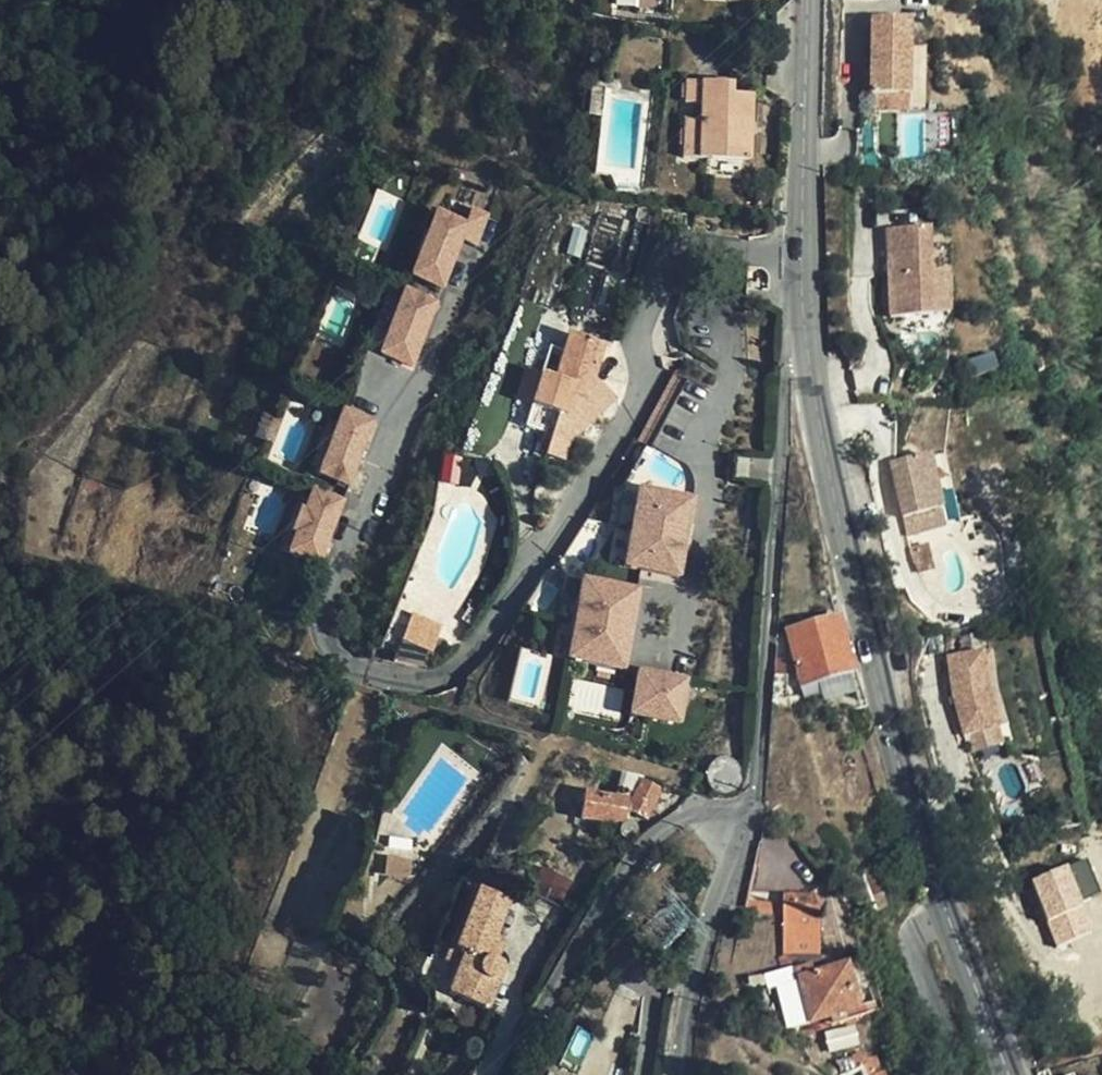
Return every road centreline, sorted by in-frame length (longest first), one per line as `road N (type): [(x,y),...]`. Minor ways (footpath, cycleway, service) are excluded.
road 1 (secondary): [(809,337),(814,388),(907,776),(1013,1074)]
road 2 (residential): [(809,337),(785,364),(754,785),(742,828)]
road 3 (residential): [(742,828),(699,818),(663,824),(630,854),(506,1074)]
road 4 (secondary): [(810,0),(809,337)]
road 5 (residential): [(742,828),(689,1003),(685,1074)]

